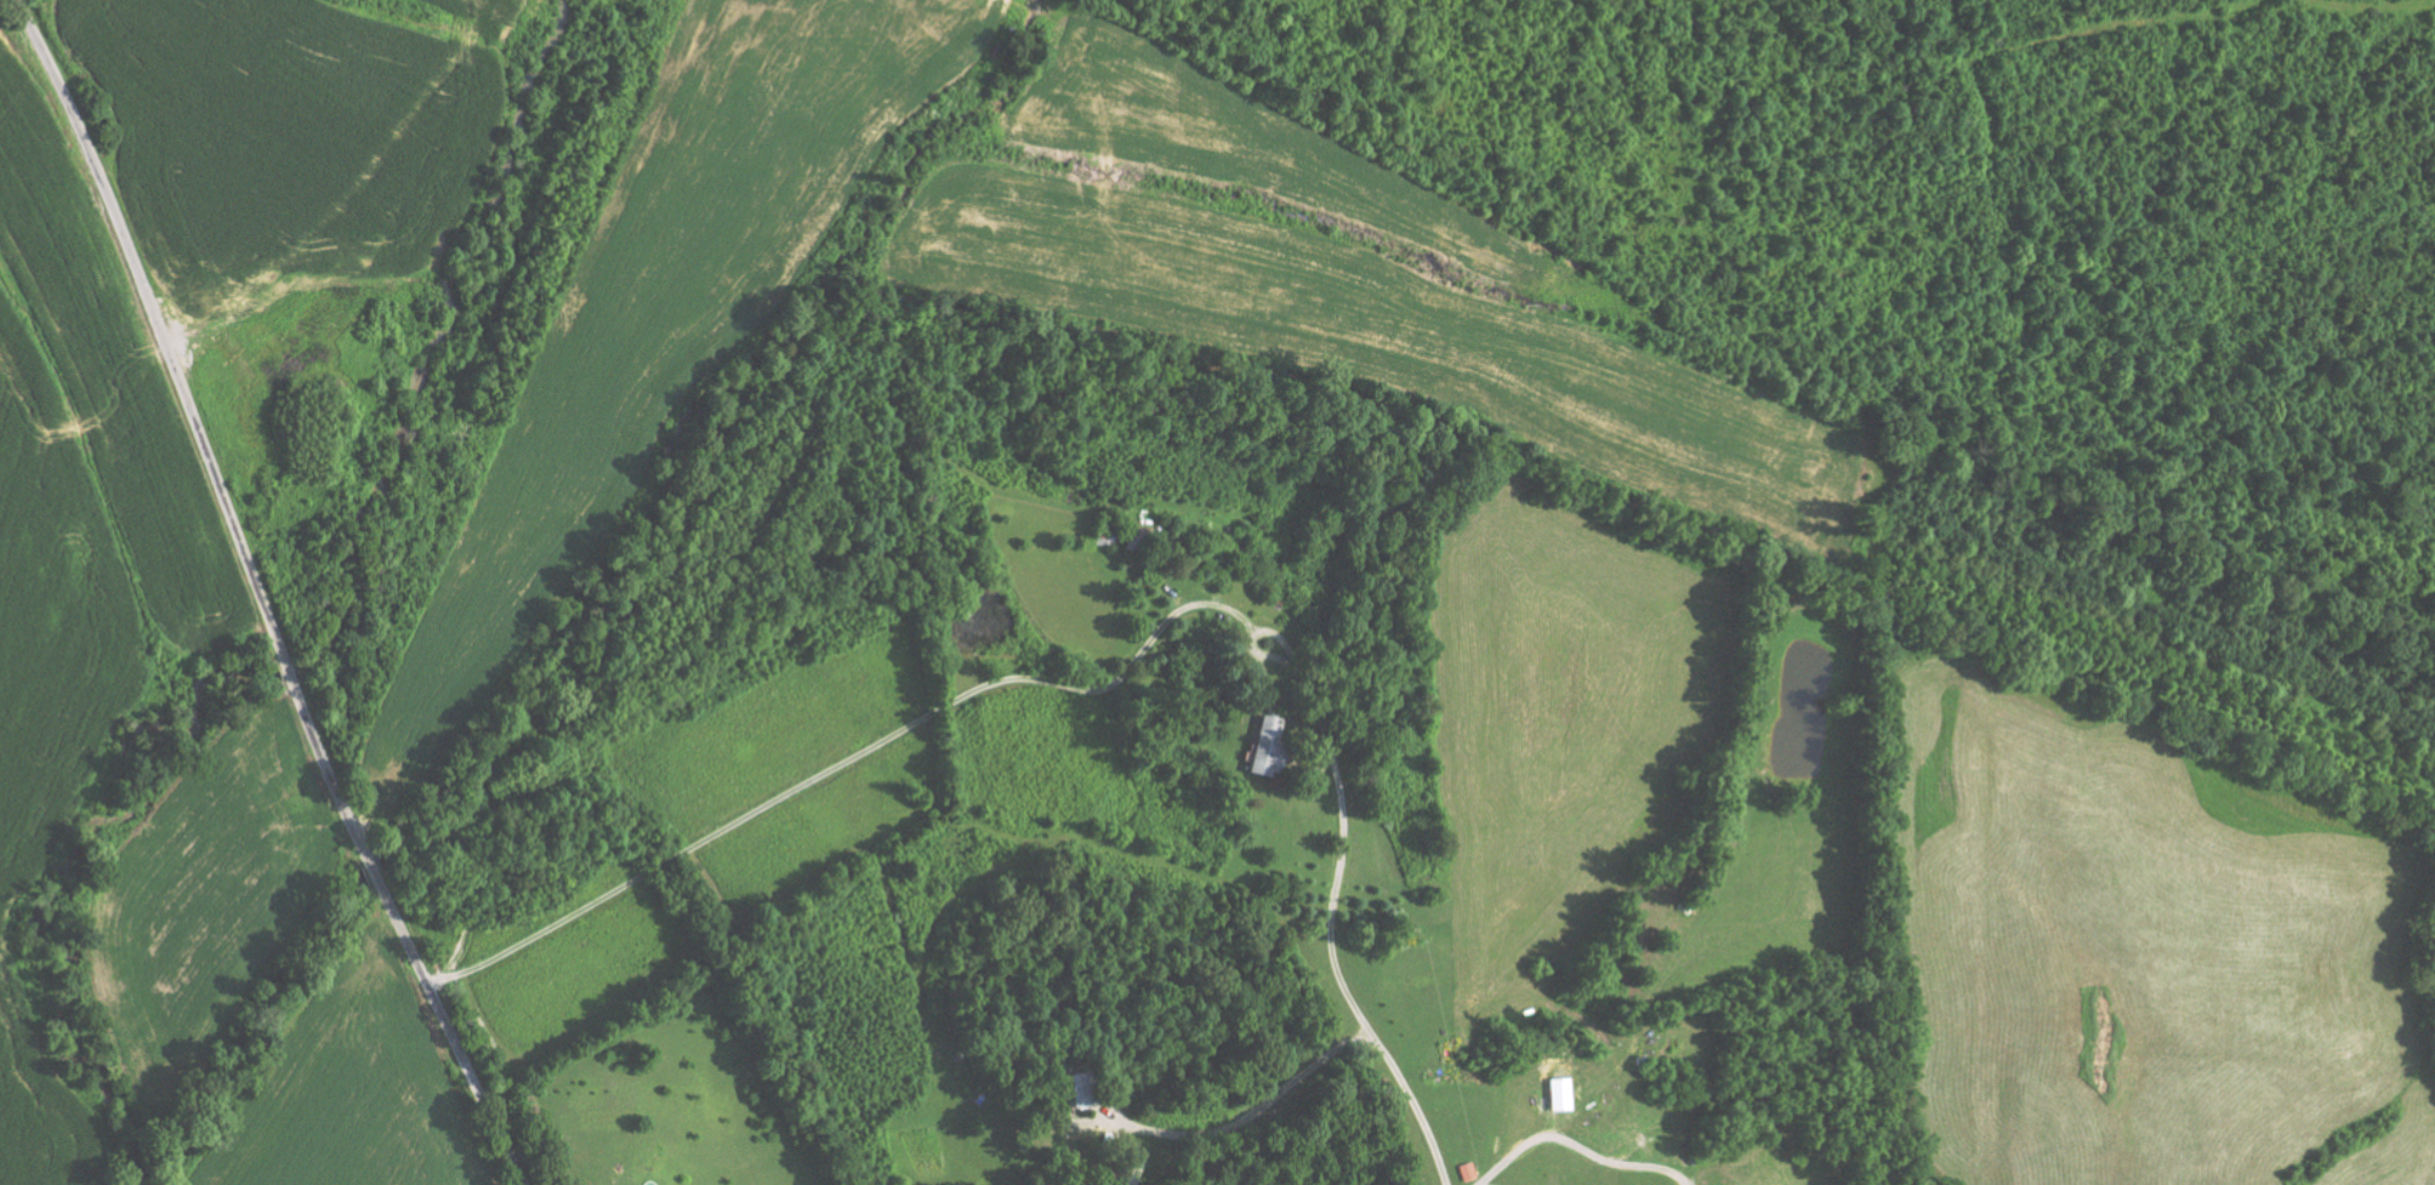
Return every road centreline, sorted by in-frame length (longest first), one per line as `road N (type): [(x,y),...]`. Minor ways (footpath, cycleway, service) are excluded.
road 1 (residential): [(522,1184),(337,802),(113,211),(16,0)]

